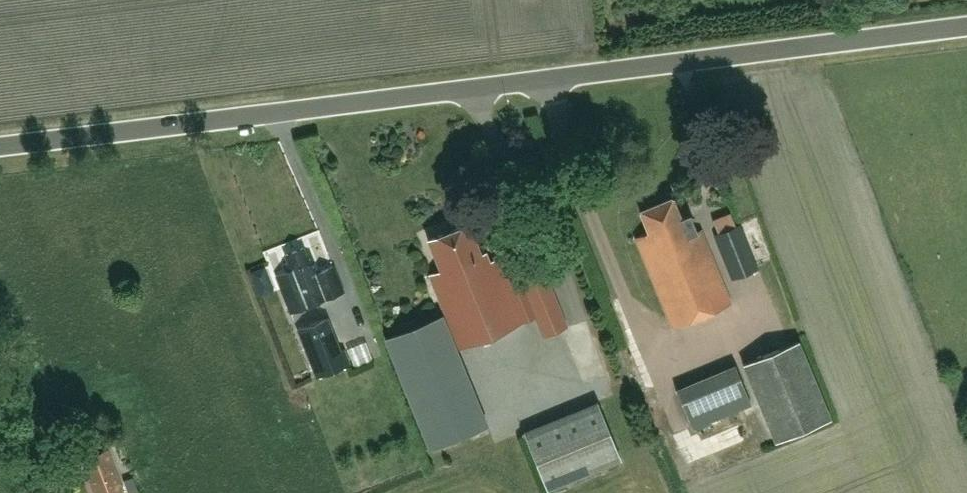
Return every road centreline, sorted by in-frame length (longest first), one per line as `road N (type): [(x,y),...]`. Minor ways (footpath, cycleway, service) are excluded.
road 1 (unclassified): [(0,146),(966,24)]

